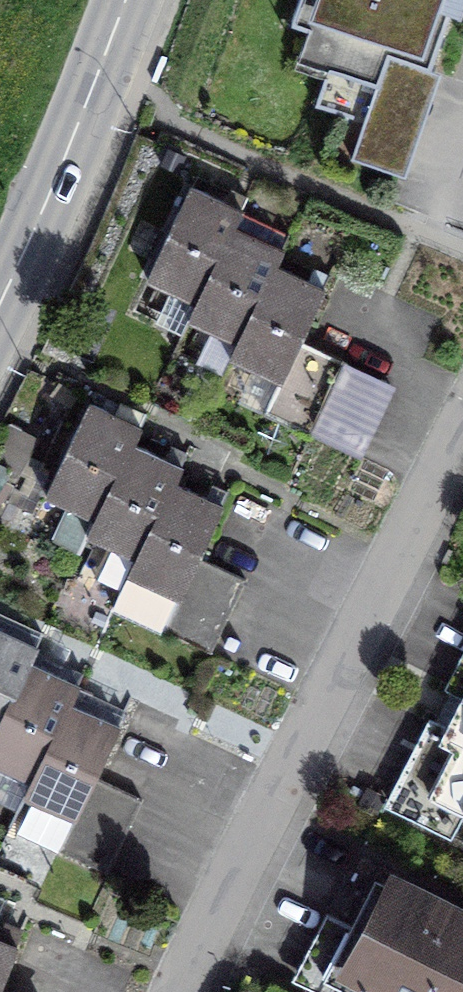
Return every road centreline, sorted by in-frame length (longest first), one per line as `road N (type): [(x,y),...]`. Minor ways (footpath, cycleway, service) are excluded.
road 1 (residential): [(184,991),(462,423)]
road 2 (tertiary): [(125,0),(0,301)]

